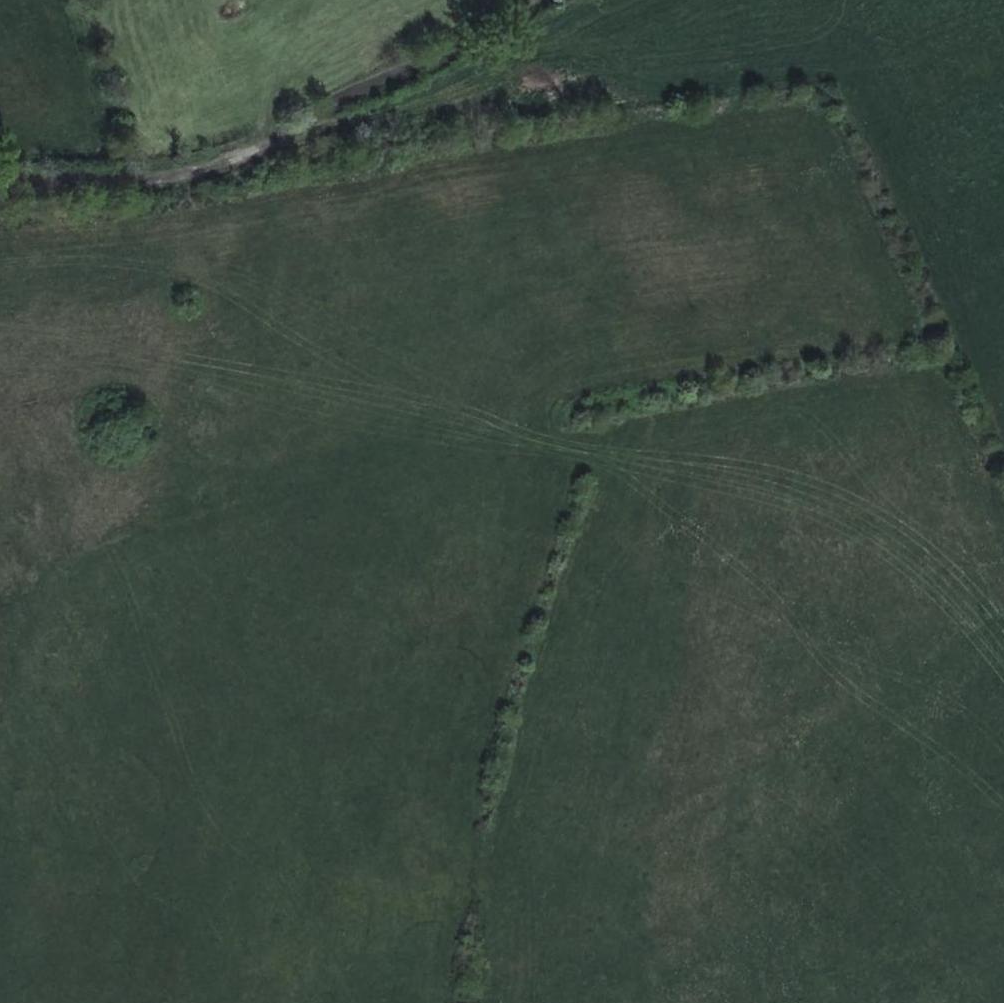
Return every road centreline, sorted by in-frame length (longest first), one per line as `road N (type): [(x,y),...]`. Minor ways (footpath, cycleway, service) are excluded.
road 1 (track): [(0,178),(208,168),(531,0)]

